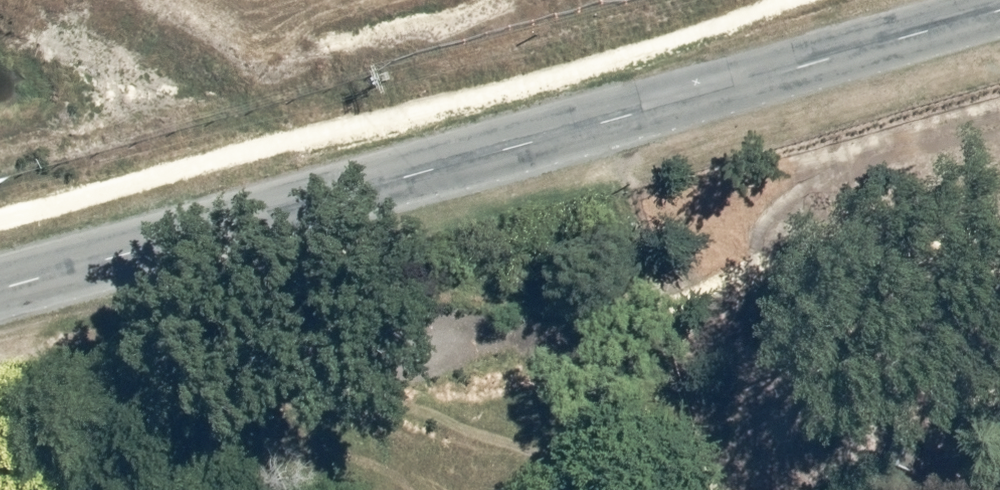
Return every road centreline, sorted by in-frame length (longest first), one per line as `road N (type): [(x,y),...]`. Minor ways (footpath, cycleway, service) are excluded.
road 1 (tertiary): [(0,284),(999,5)]
road 2 (tertiary): [(999,17),(0,292)]

